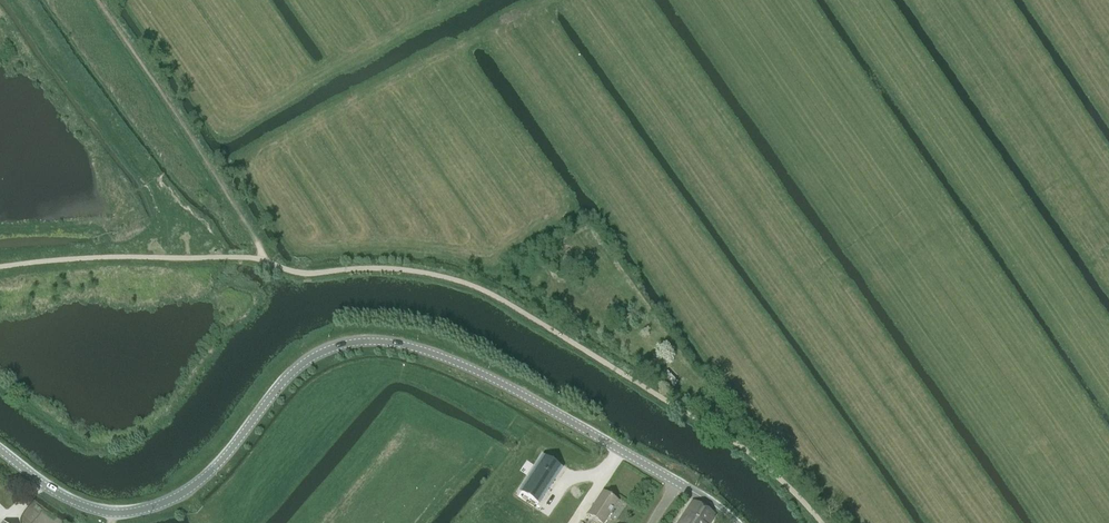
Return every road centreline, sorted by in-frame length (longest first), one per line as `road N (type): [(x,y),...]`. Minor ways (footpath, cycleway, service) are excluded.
road 1 (tertiary): [(733,522),(617,446),(492,379),(382,341),(336,345),(305,362),(206,476),(141,511),(67,499),(0,455)]
road 2 (unclassified): [(821,522),(729,439),(481,289),(409,271),(306,274),(266,261)]
road 3 (track): [(266,261),(98,0)]
road 4 (track): [(24,0),(152,180),(180,230),(181,258)]

